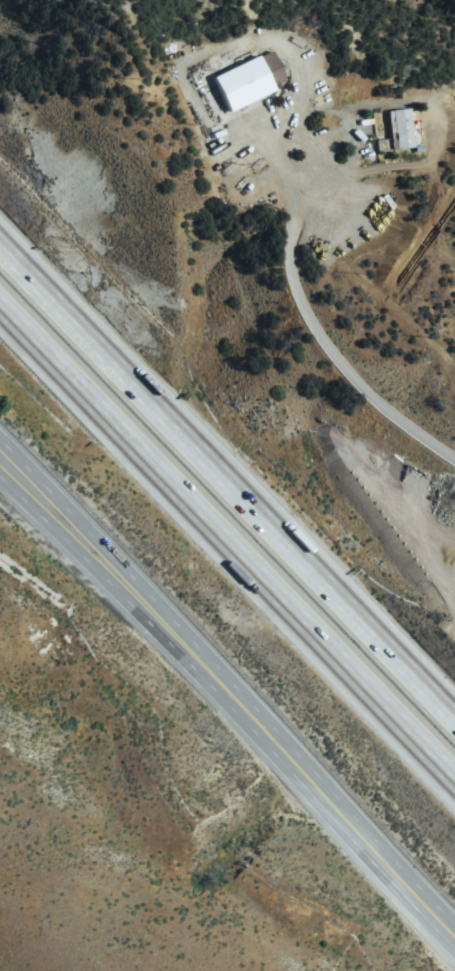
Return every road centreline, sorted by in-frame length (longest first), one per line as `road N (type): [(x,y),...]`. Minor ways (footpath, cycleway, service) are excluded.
road 1 (motorway): [(0,305),(454,780)]
road 2 (motorway): [(454,717),(0,244)]
road 3 (tertiary): [(241,704),(0,437)]
road 4 (tertiary): [(0,476),(241,704)]
road 5 (tertiary): [(241,704),(454,934)]

